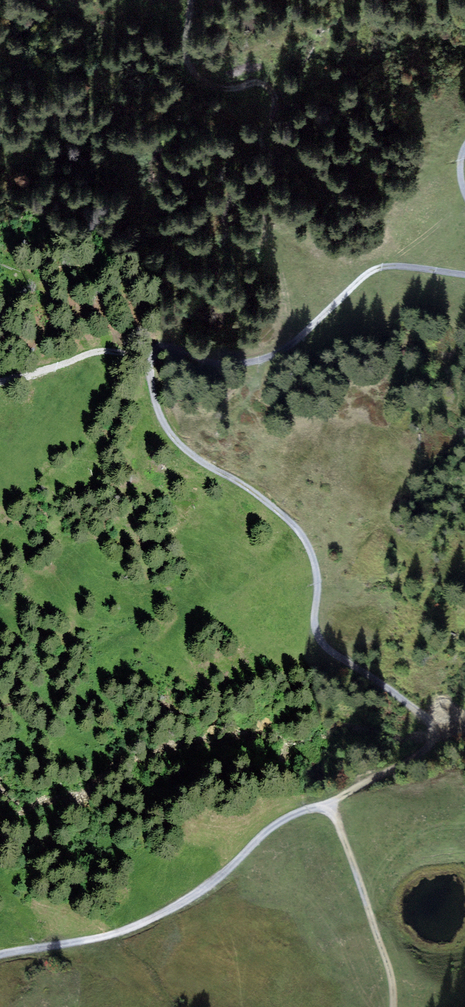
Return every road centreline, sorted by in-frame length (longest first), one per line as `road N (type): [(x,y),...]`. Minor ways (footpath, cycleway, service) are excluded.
road 1 (track): [(132,348),(176,440),(298,529),(317,580),(318,637),(431,725),(430,740),(413,756),(328,807)]
road 2 (track): [(328,807),(270,828),(207,886),(159,915),(109,935),(0,955)]
road 3 (track): [(464,275),(392,265),(374,271),(294,342),(132,348)]
road 4 (track): [(394,1006),(389,971),(328,807)]
road 5 (track): [(0,382),(132,348)]

